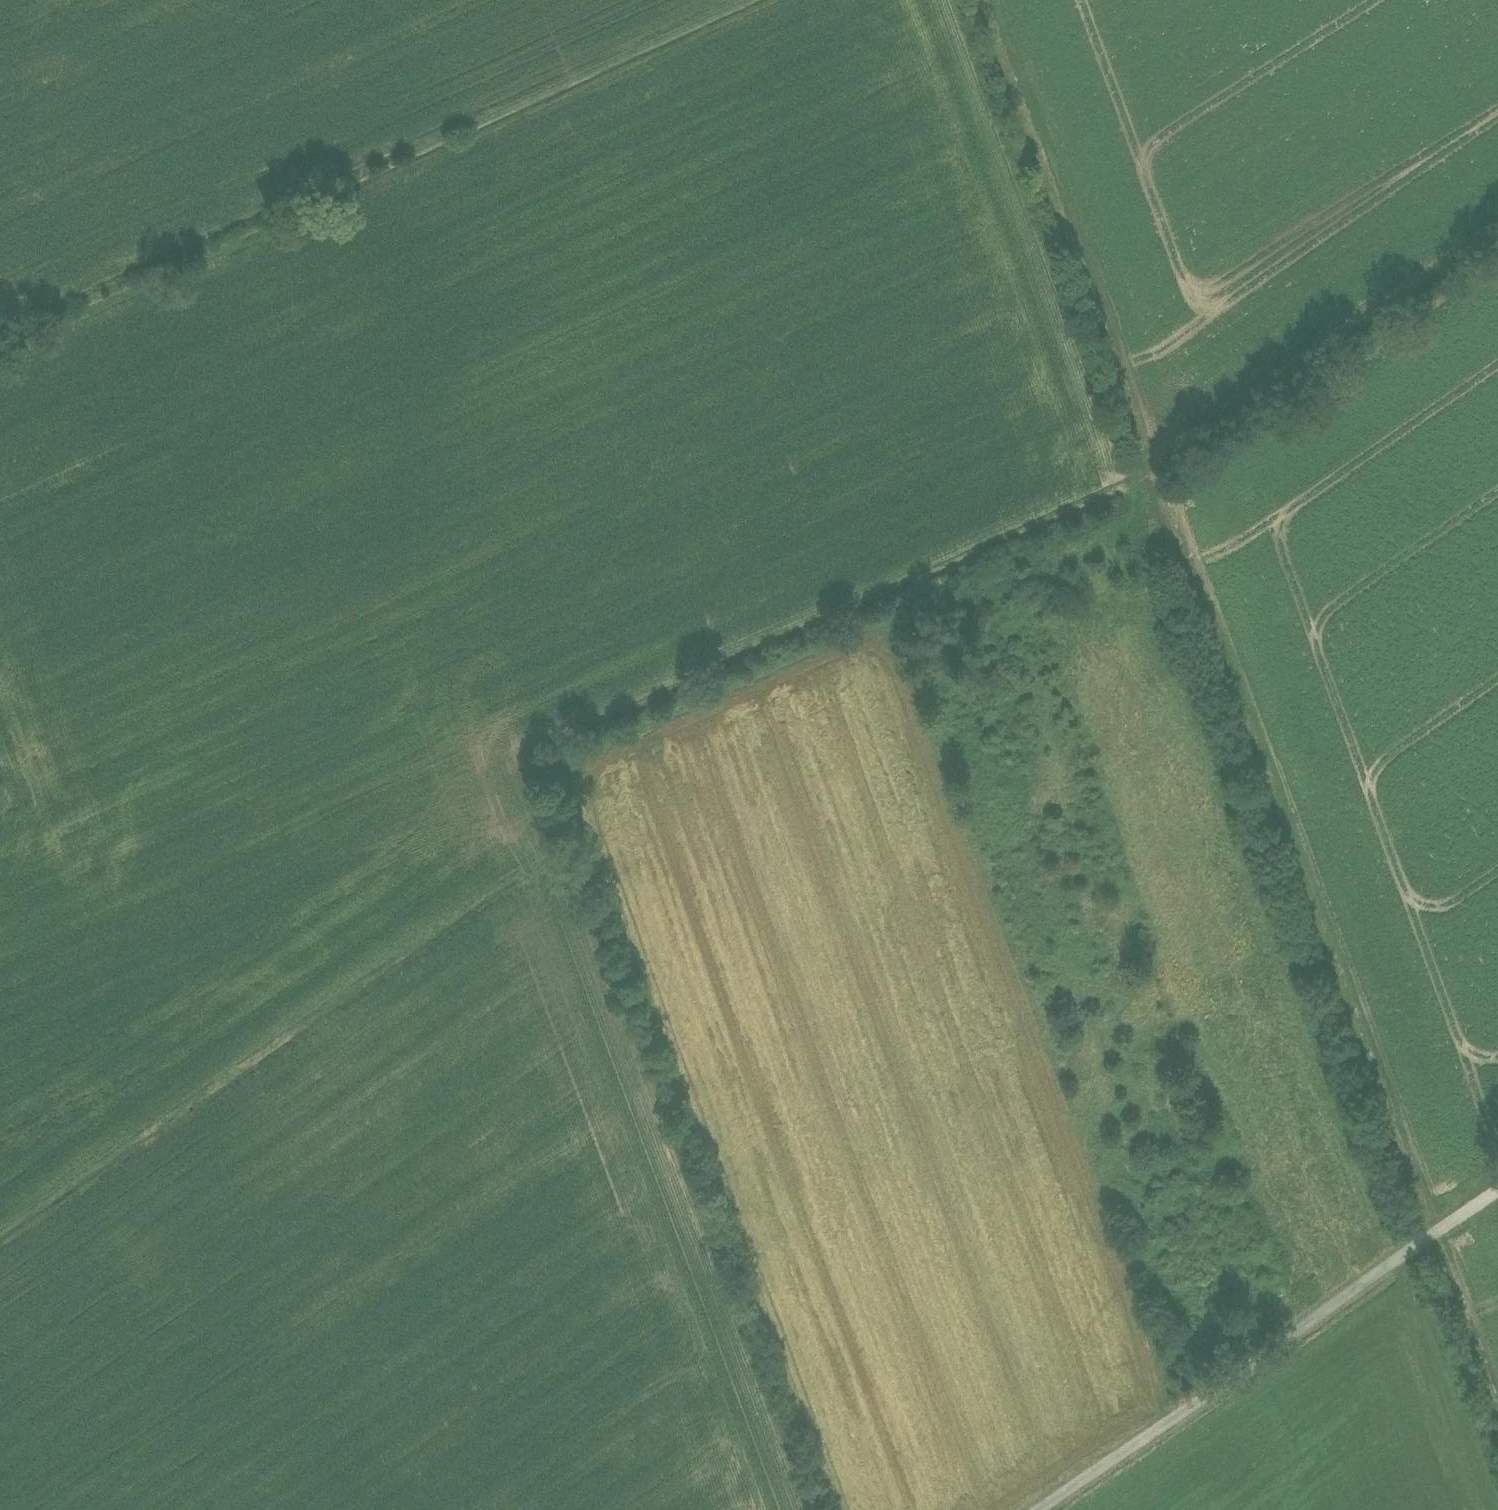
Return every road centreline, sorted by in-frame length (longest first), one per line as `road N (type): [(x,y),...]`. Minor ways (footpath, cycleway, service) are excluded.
road 1 (track): [(1497,1193),(1045,1509)]

